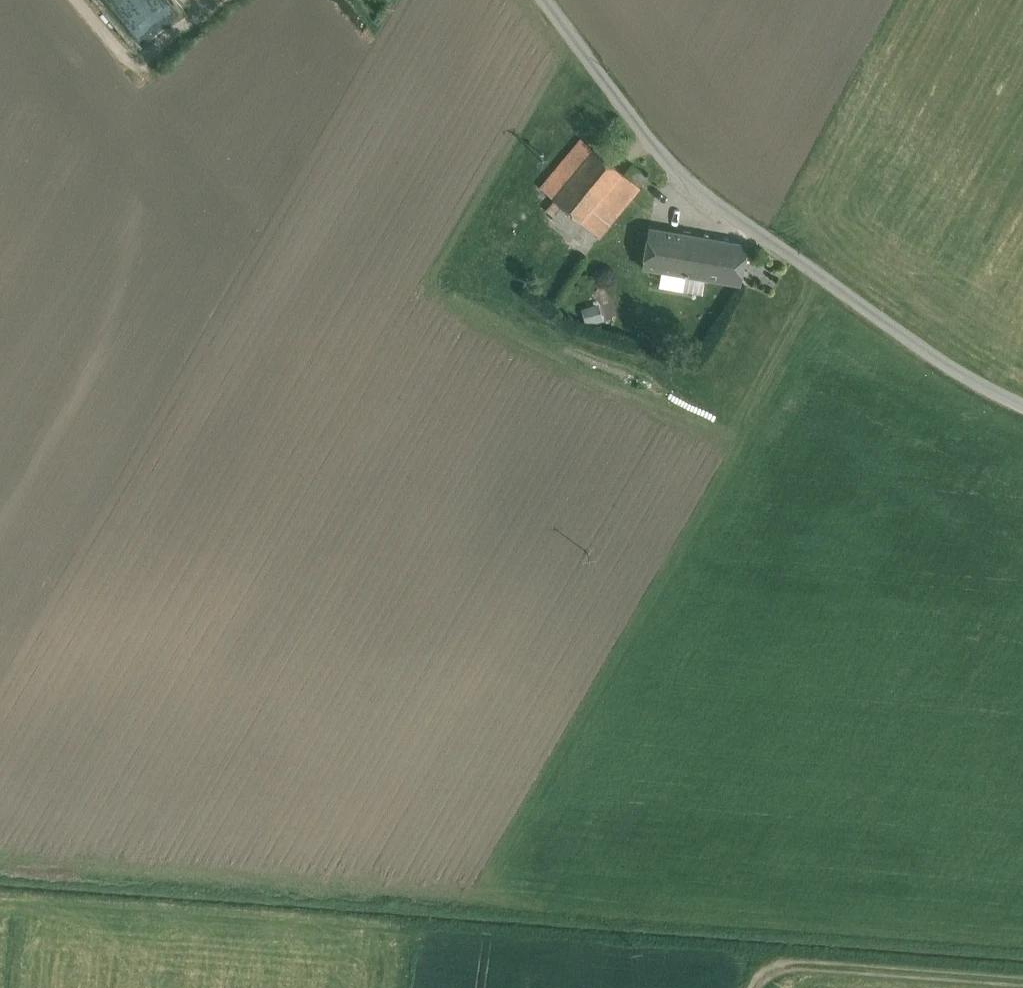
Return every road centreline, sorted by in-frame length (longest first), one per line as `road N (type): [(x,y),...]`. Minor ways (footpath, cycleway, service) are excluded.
road 1 (unclassified): [(1022,399),(968,374),(670,161),(543,0)]

